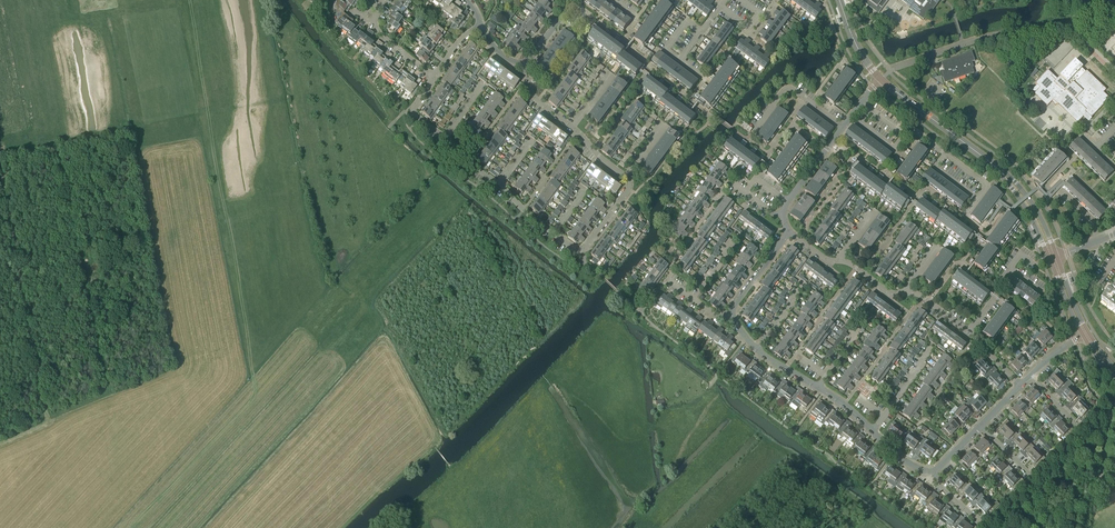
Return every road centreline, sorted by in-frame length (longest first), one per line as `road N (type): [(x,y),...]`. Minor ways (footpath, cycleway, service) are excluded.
road 1 (track): [(0,443),(109,392),(58,152)]
road 2 (track): [(48,419),(0,166)]
road 3 (tertiary): [(1057,257),(1034,204),(981,155)]
road 4 (residential): [(843,127),(787,87),(751,134)]
road 5 (tertiary): [(981,155),(1027,208),(1050,259)]
road 6 (tertiary): [(981,155),(880,80)]
road 7 (residential): [(626,177),(629,189),(585,249),(574,250),(554,233)]

